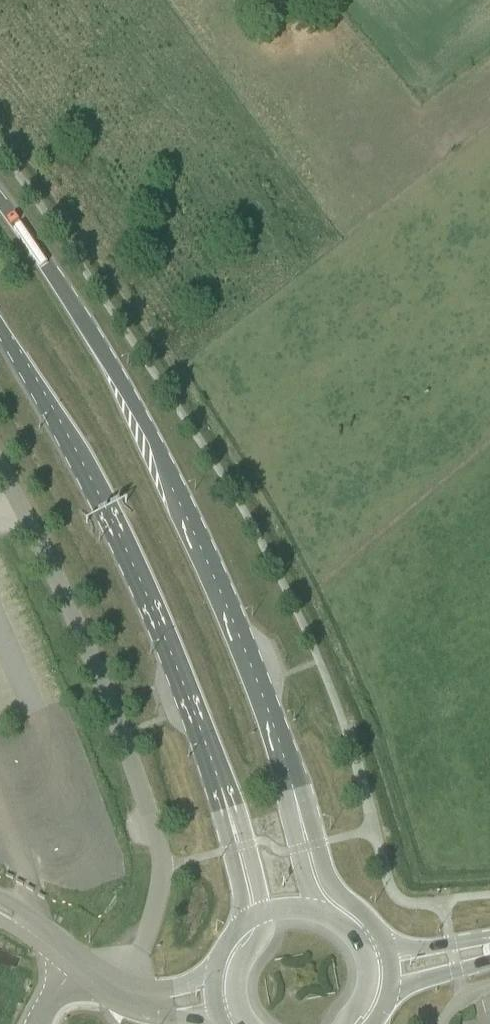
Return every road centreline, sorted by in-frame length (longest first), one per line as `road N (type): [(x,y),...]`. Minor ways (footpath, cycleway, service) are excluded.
road 1 (primary): [(293,788),(231,612),(135,406),(0,198)]
road 2 (unclassified): [(105,969),(141,947),(167,865),(103,688),(0,477)]
road 3 (primary): [(0,328),(98,494),(171,648),(227,807)]
road 4 (primary): [(386,950),(371,922),(328,878),(293,788)]
road 5 (unclassified): [(79,978),(142,1013),(220,1016)]
road 6 (primary): [(321,912),(295,835),(293,788)]
road 7 (unclassified): [(105,969),(0,896)]

